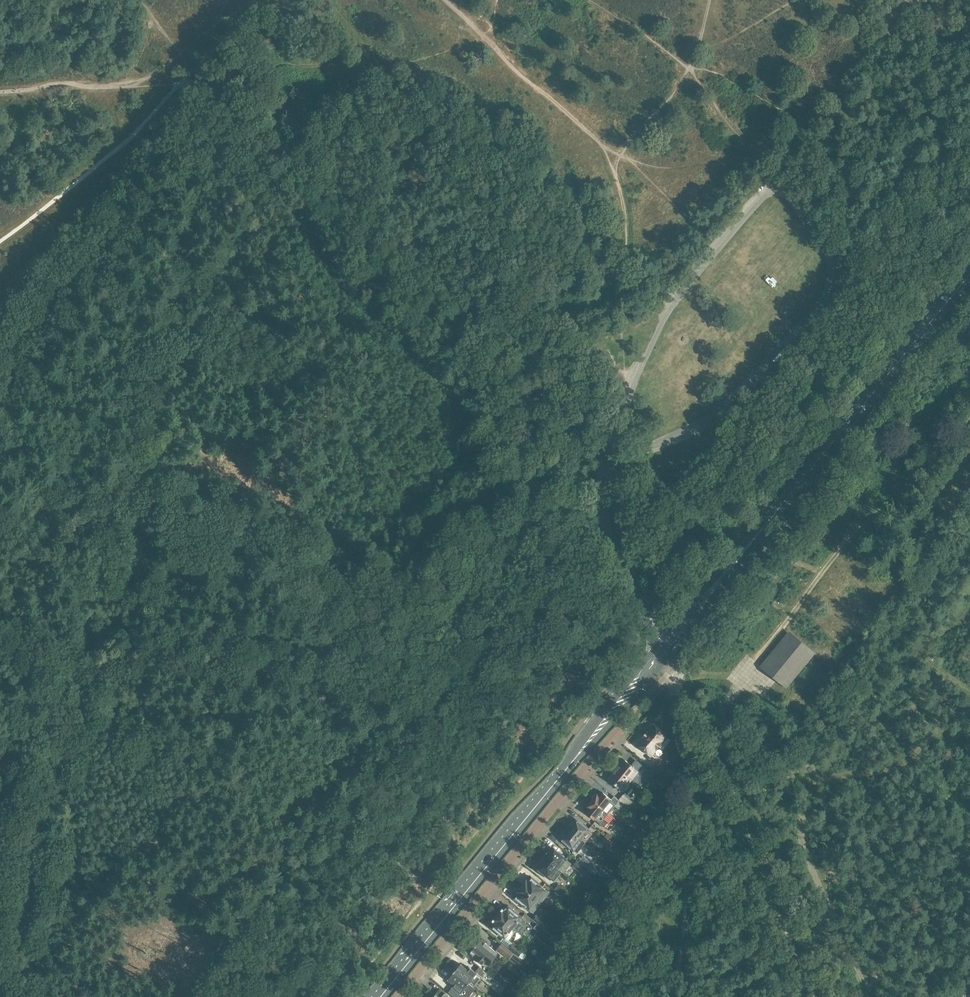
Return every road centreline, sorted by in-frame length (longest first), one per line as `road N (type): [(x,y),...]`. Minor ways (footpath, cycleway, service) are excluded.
road 1 (unclassified): [(602,469),(730,404),(832,286),(833,252),(778,183),(665,315),(630,389)]
road 2 (primary): [(665,648),(969,274)]
road 3 (primary): [(377,996),(665,648)]
road 4 (track): [(670,670),(695,707),(821,996)]
road 5 (residential): [(399,996),(626,724)]
road 6 (unclassified): [(665,648),(608,536),(602,469)]
road 7 (track): [(815,981),(745,939),(684,925)]

